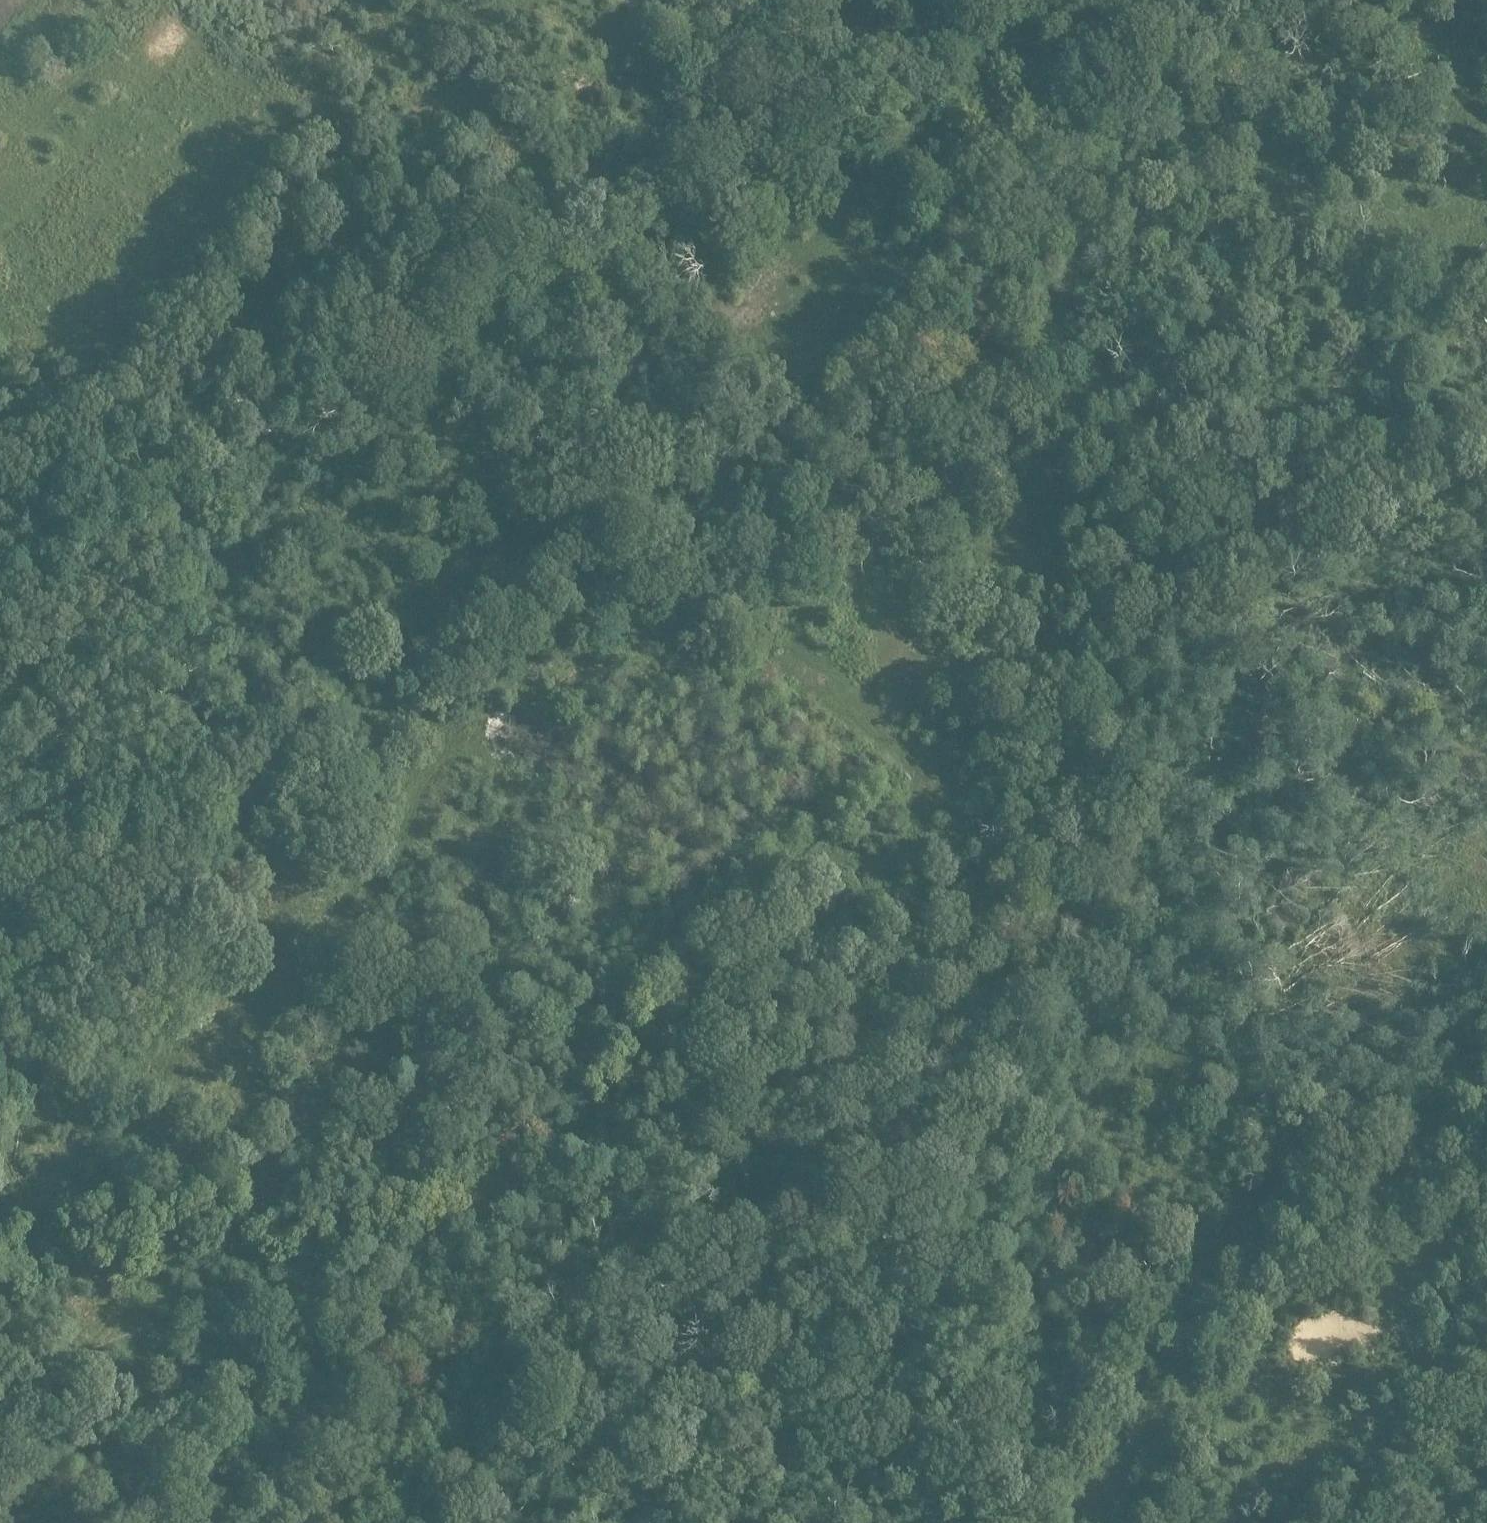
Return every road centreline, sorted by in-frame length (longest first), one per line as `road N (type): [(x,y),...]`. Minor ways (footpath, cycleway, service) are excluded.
road 1 (track): [(0,1268),(71,1247),(306,1220),(499,1185),(563,1141),(667,1026),(704,1012),(748,1009)]
road 2 (track): [(1486,757),(1360,731),(1252,734),(1159,722),(1046,742)]
road 3 (track): [(1046,742),(998,815),(902,916),(773,1005),(748,1009)]

